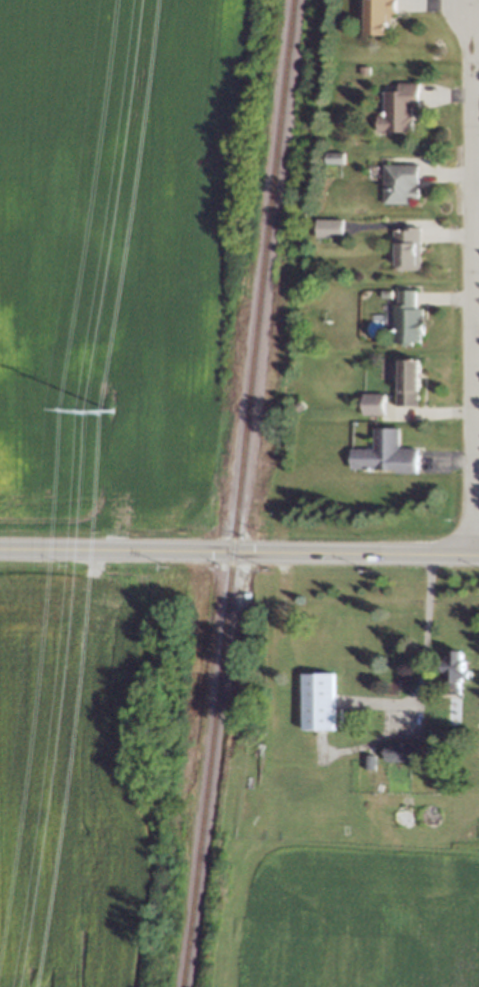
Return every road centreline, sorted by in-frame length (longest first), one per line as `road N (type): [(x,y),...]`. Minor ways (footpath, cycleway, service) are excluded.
road 1 (residential): [(477,549),(469,0)]
road 2 (tertiary): [(478,549),(108,551)]

